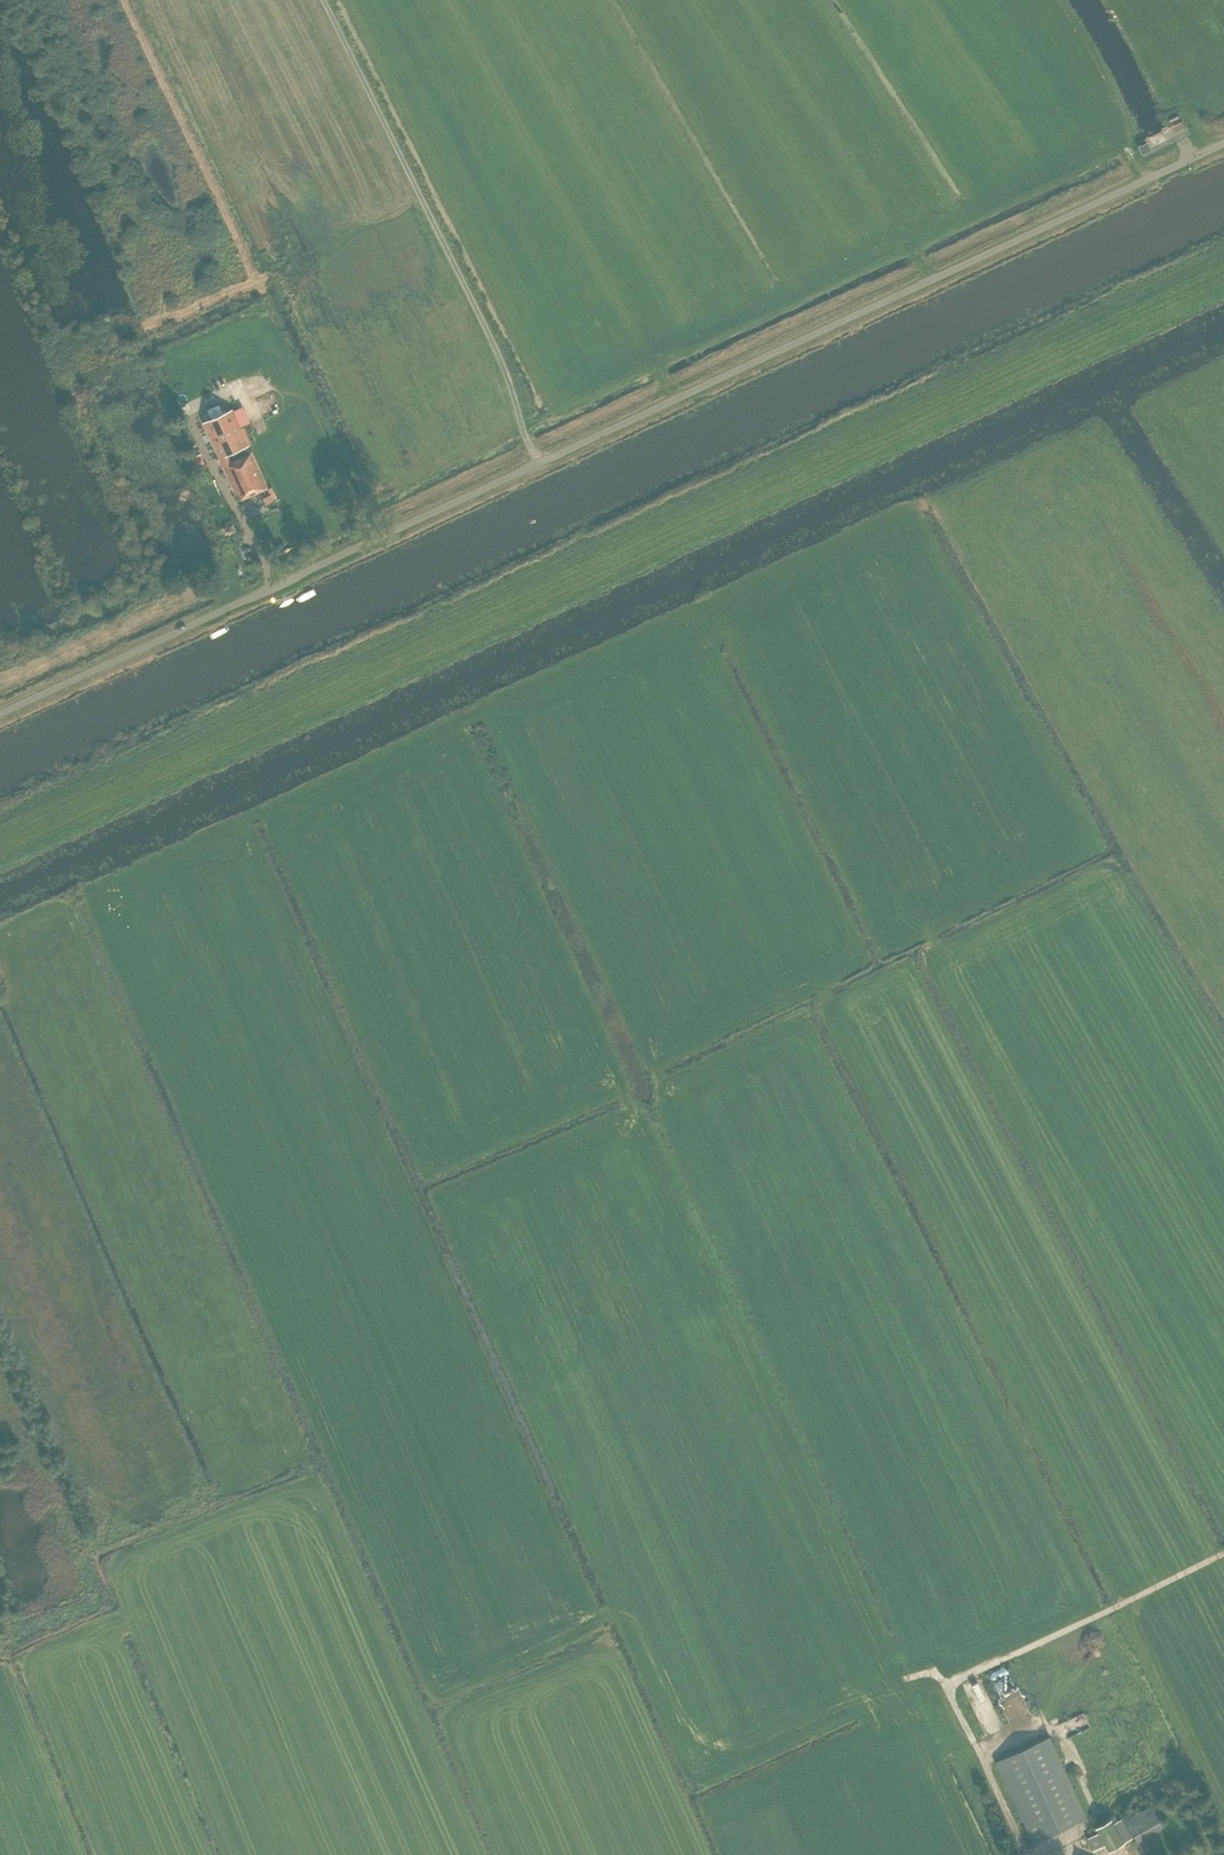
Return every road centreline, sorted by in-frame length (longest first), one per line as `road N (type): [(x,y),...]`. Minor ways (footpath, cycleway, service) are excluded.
road 1 (unclassified): [(0,718),(1223,150)]

